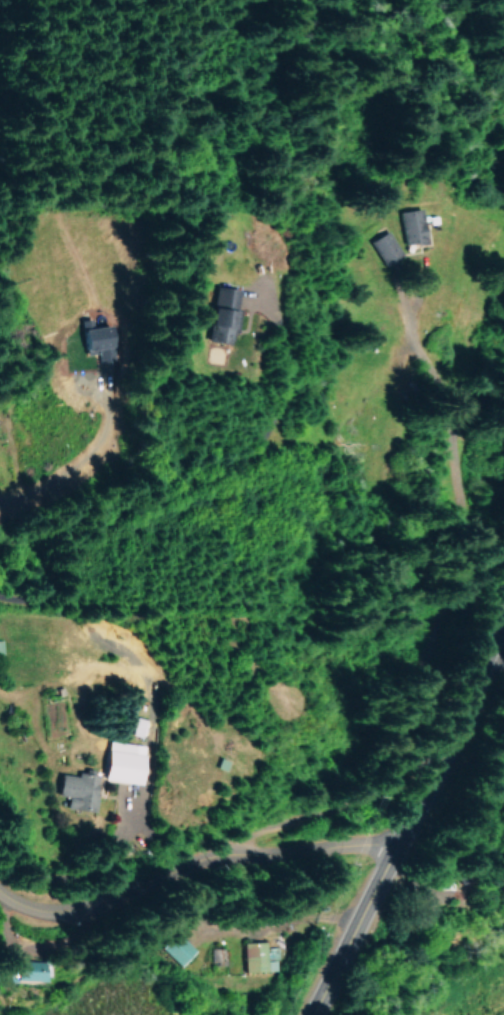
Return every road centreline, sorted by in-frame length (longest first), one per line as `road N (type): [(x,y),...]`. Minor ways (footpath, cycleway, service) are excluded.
road 1 (secondary): [(314,1014),(448,762),(503,585)]
road 2 (residential): [(400,843),(289,812),(14,878),(0,865)]
road 3 (residential): [(347,946),(503,799)]

